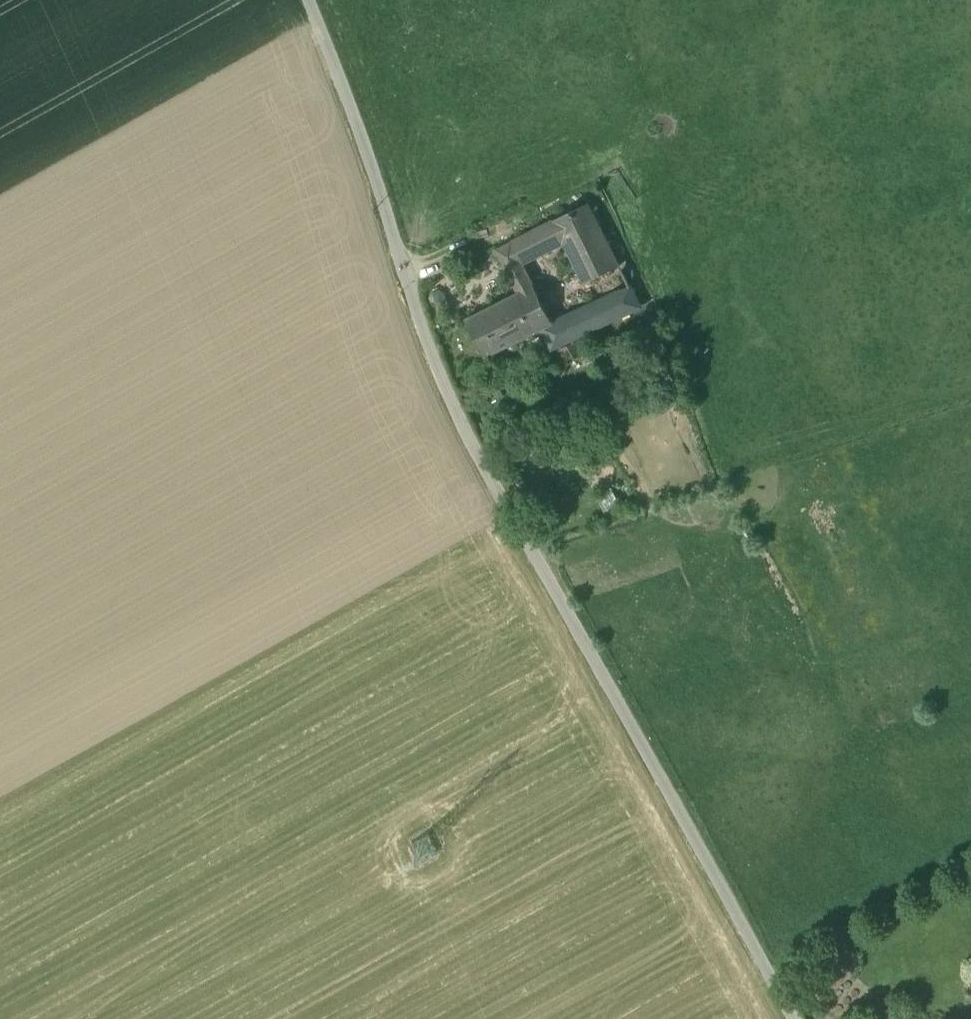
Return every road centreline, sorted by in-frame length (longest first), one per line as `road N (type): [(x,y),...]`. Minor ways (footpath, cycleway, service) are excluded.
road 1 (unclassified): [(796,1018),(437,365),(310,0)]

